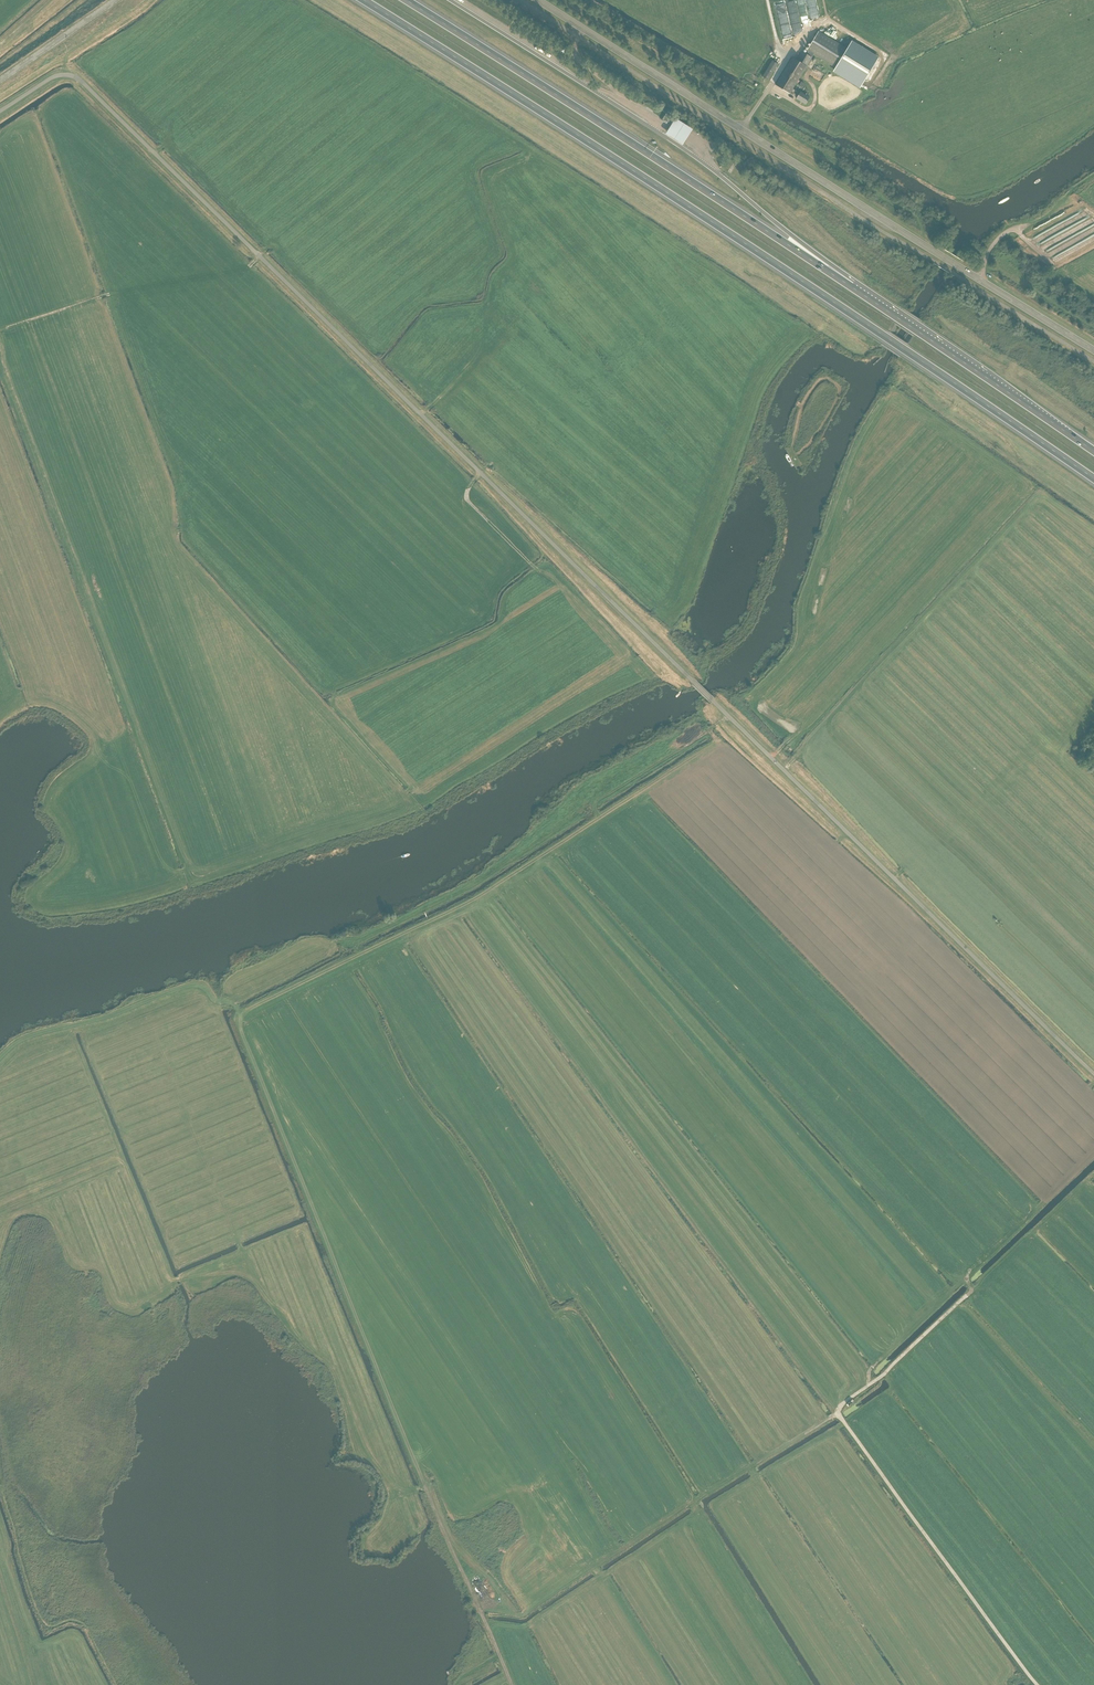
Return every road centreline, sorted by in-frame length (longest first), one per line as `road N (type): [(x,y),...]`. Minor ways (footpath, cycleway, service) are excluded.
road 1 (unclassified): [(1093,1073),(82,81),(61,76),(0,111)]
road 2 (motorway): [(363,0),(693,210),(1093,480)]
road 3 (tertiary): [(1093,350),(537,0)]
road 4 (motorway): [(851,286),(405,0)]
road 5 (unclassified): [(1035,1684),(836,1413),(961,1299)]
road 6 (motorway): [(1093,451),(851,286)]
road 7 (motorway): [(851,286),(710,167)]
road 8 (tertiary): [(0,80),(116,0)]
road 9 (track): [(979,279),(1002,235),(1046,216),(1073,190)]

